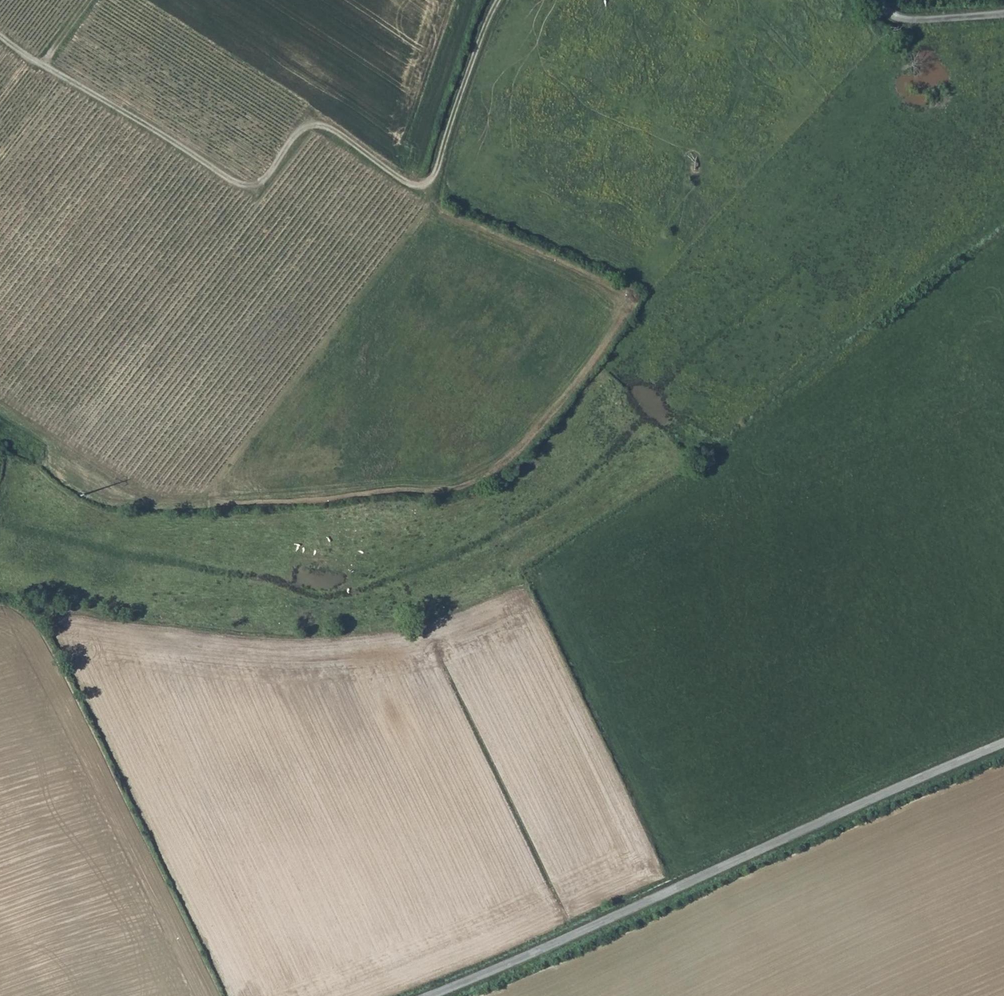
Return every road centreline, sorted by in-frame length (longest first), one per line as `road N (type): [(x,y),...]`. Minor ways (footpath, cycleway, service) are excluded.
road 1 (track): [(0,34),(240,184),(264,178),(311,124),(334,129),(413,186),(435,173),(480,40),(503,0)]
road 2 (unclassified): [(430,995),(1003,744)]

